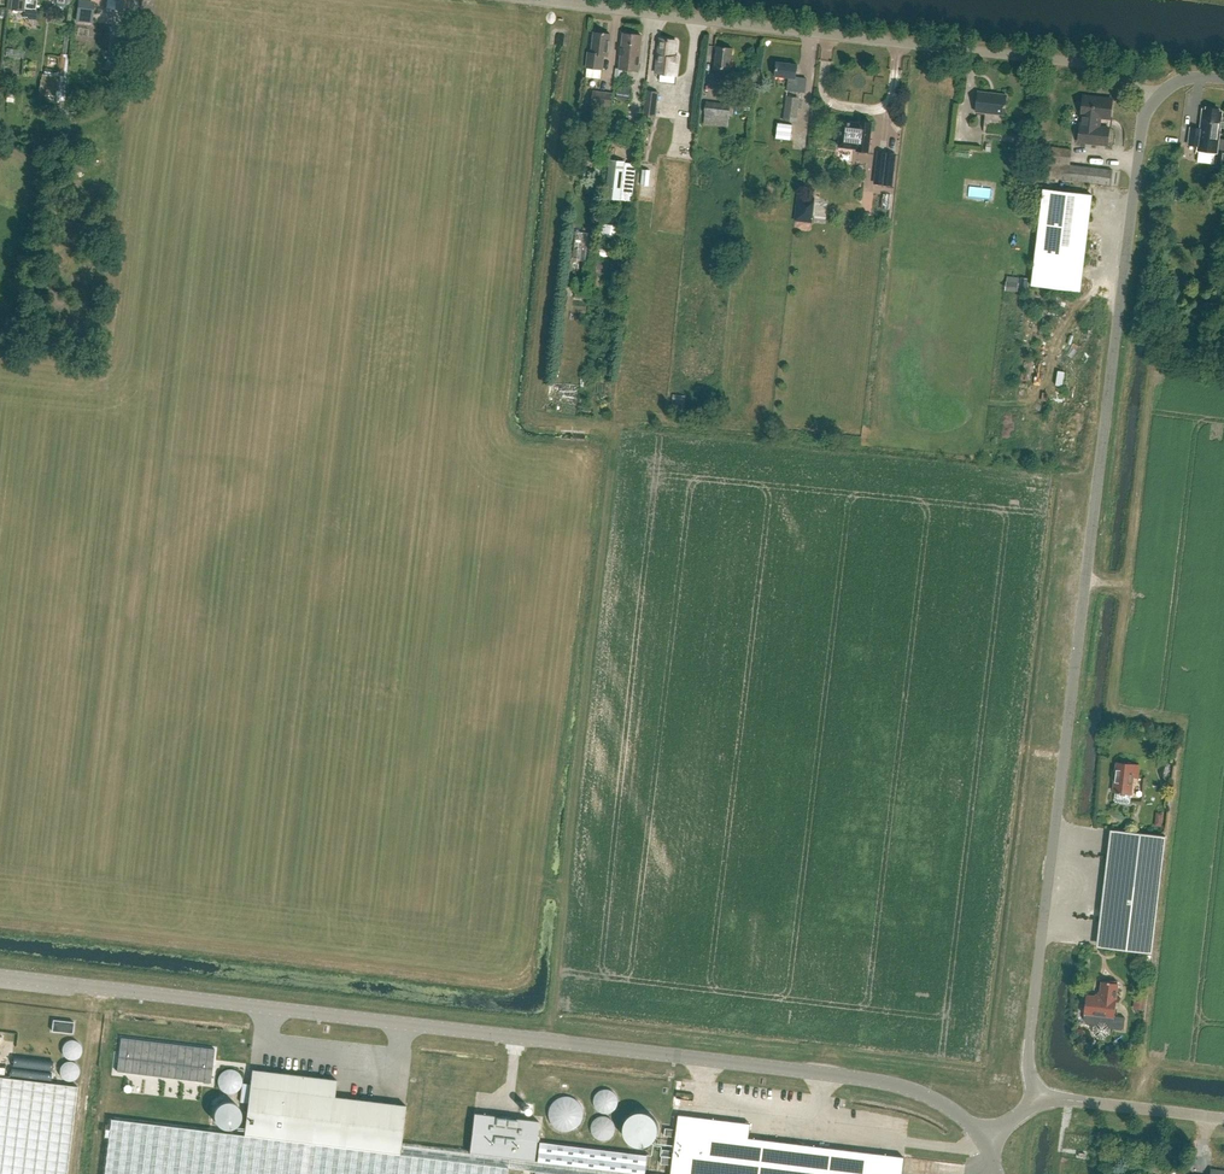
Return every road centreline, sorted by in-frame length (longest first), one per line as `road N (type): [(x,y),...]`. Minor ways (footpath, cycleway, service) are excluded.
road 1 (unclassified): [(988,1145),(942,1101),(875,1080),(0,974)]
road 2 (unclassified): [(1037,1102),(1028,1057),(1151,104)]
road 3 (unclassified): [(1151,104),(1107,68),(537,0)]
road 4 (unclassified): [(1223,1118),(1037,1102)]

